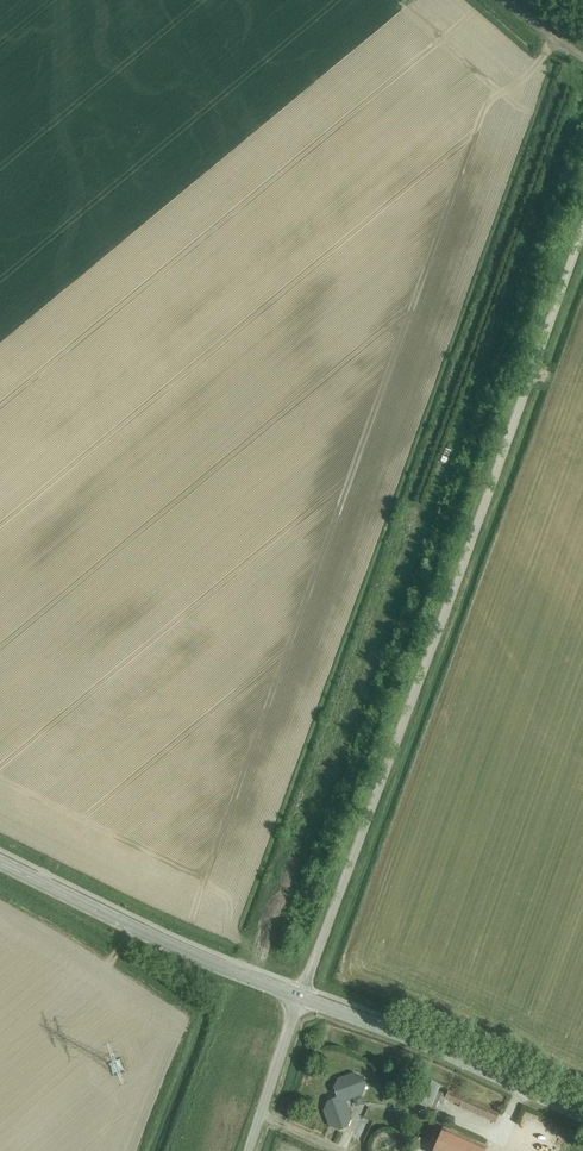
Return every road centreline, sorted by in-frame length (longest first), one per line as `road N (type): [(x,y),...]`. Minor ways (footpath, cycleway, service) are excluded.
road 1 (unclassified): [(300,997),(582,229)]
road 2 (secondary): [(300,997),(203,961),(0,862)]
road 3 (secondary): [(582,1123),(300,997)]
road 4 (unclassified): [(244,1150),(300,997)]

